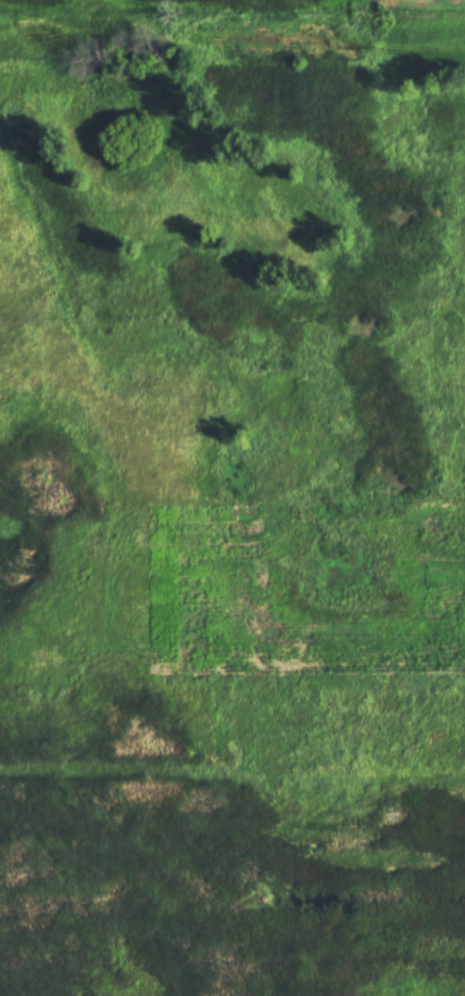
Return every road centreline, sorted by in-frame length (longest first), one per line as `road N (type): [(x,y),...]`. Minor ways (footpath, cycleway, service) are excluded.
road 1 (track): [(464,49),(0,40)]

